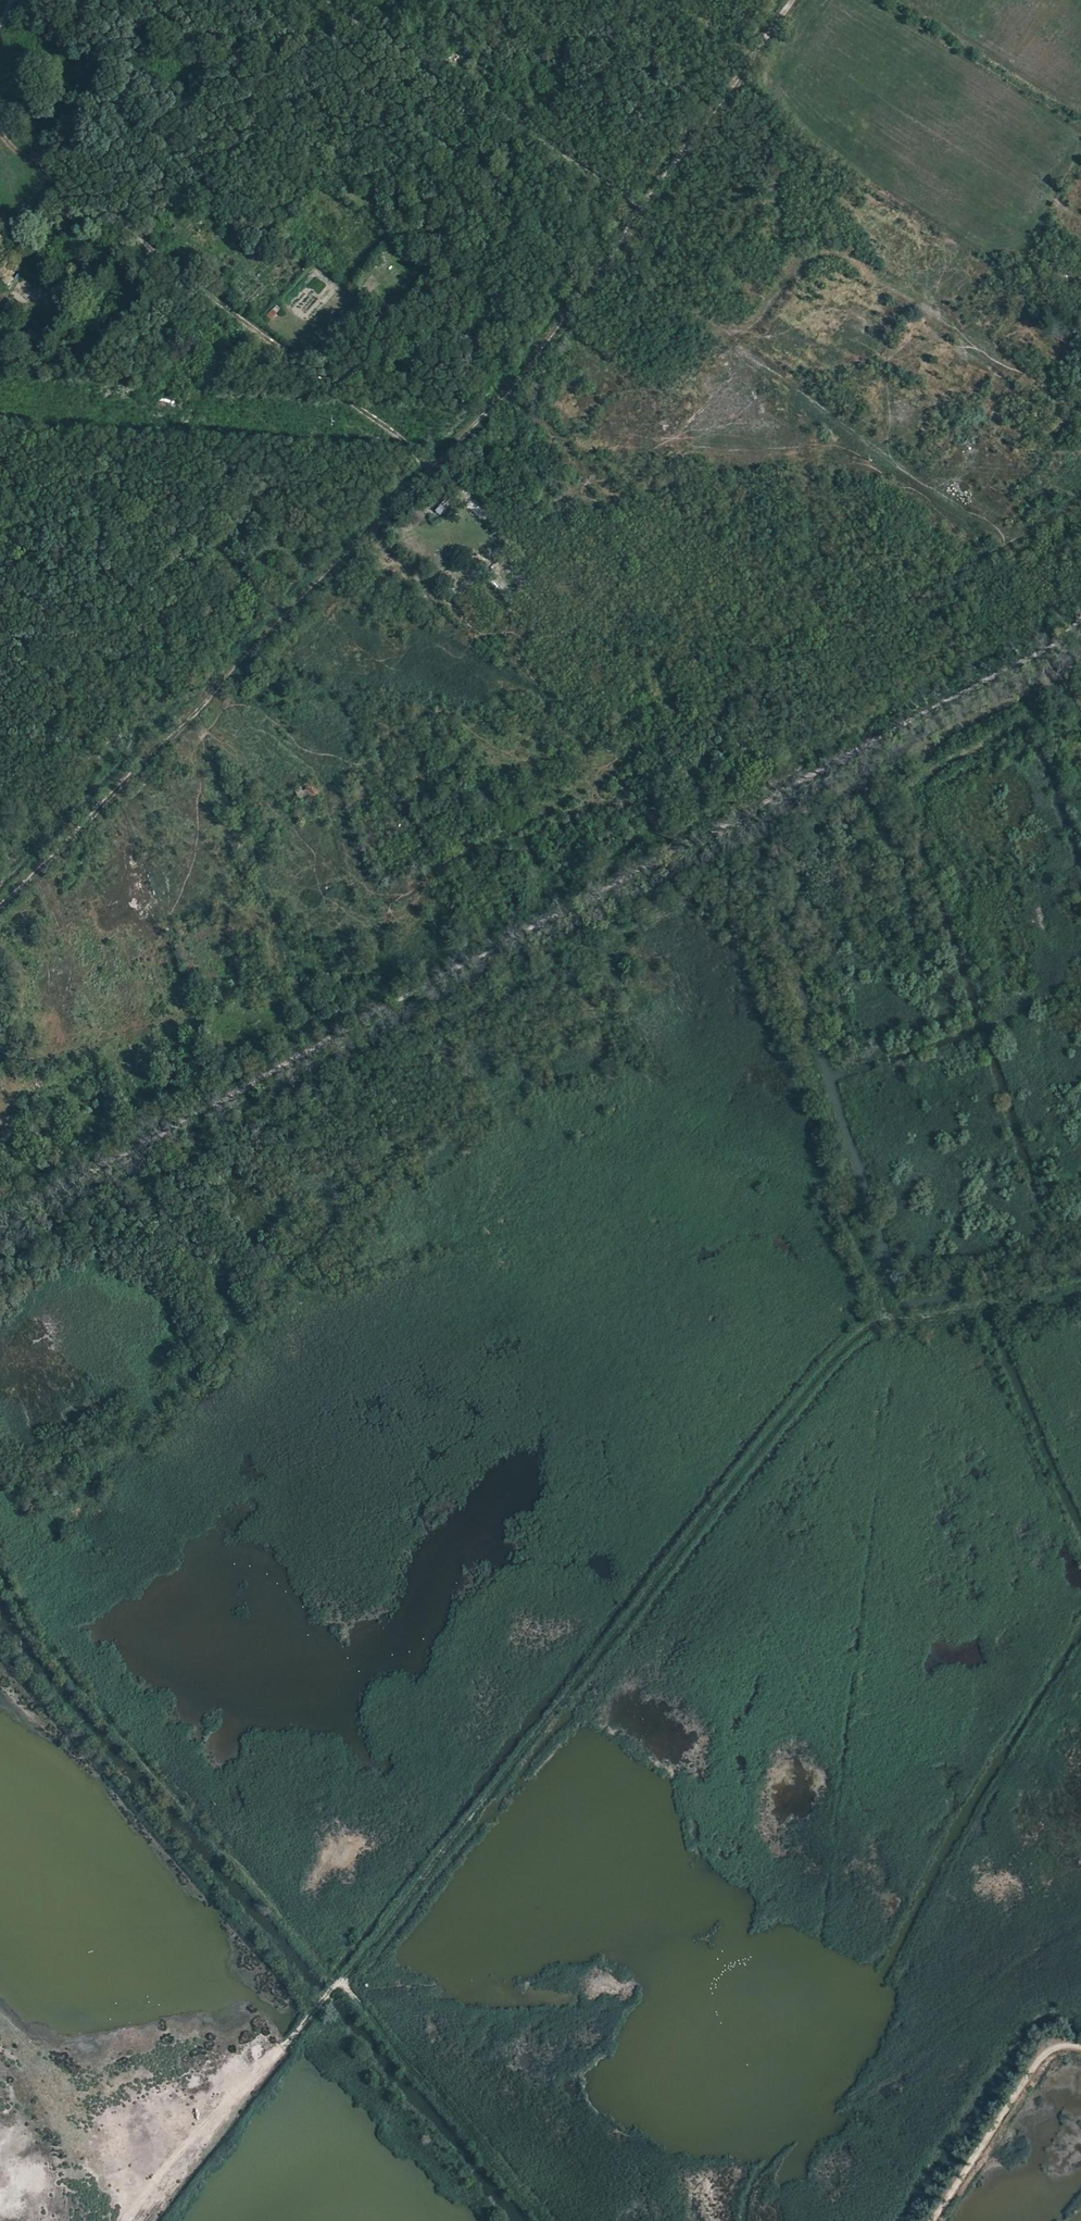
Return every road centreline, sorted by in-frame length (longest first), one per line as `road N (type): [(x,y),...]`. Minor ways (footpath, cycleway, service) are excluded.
road 1 (track): [(149,2220),(819,1374),(888,1315),(935,1321)]
road 2 (track): [(0,909),(171,744),(221,681),(515,383),(793,0)]
road 3 (track): [(0,129),(173,269),(331,381),(428,469)]
road 4 (track): [(319,0),(644,205)]
road 5 (track): [(103,0),(396,230)]
road 6 (track): [(1080,664),(818,812)]
road 7 (track): [(935,2220),(1043,2055),(1060,2047),(1080,2053)]

